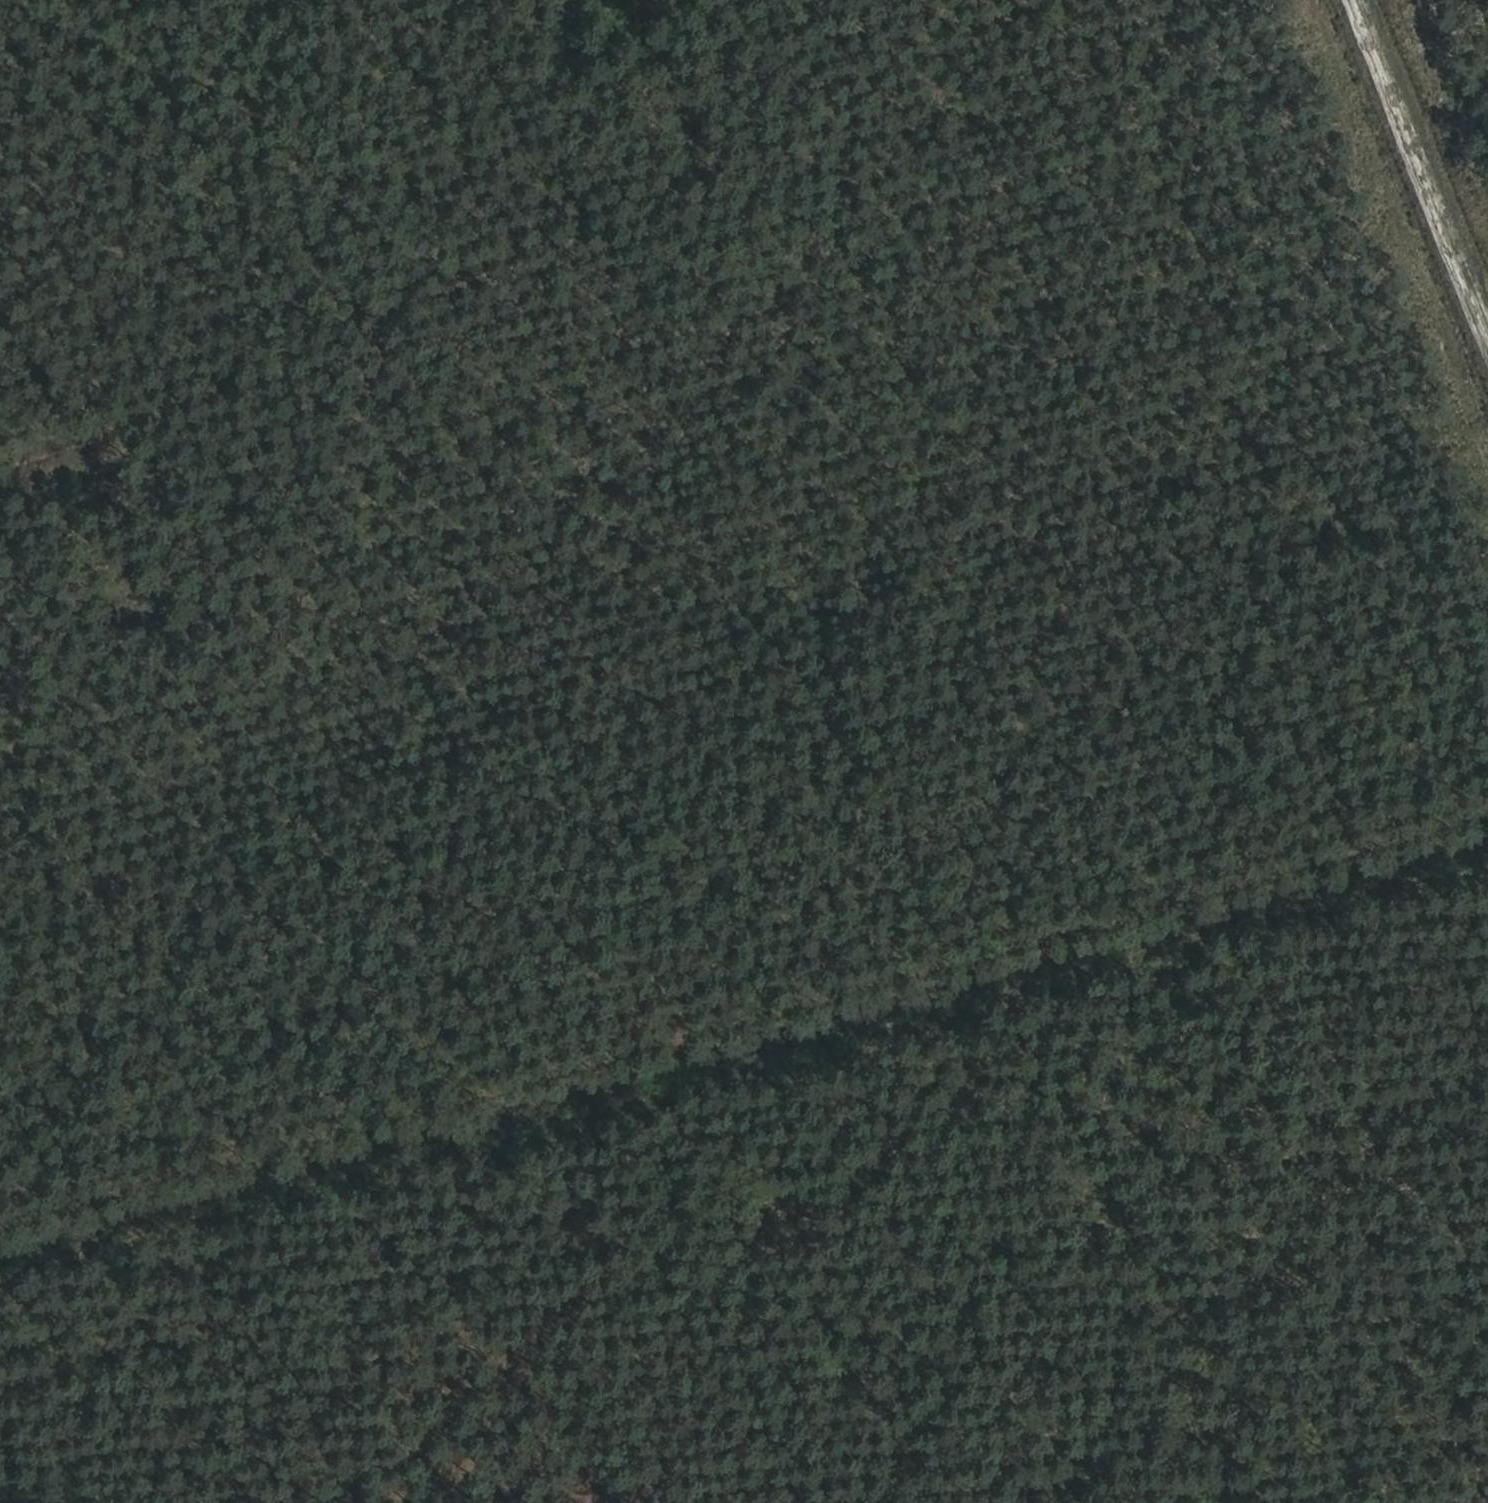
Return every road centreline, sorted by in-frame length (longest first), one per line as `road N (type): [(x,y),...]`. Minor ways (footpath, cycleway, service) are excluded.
road 1 (track): [(1487,269),(1383,0)]

